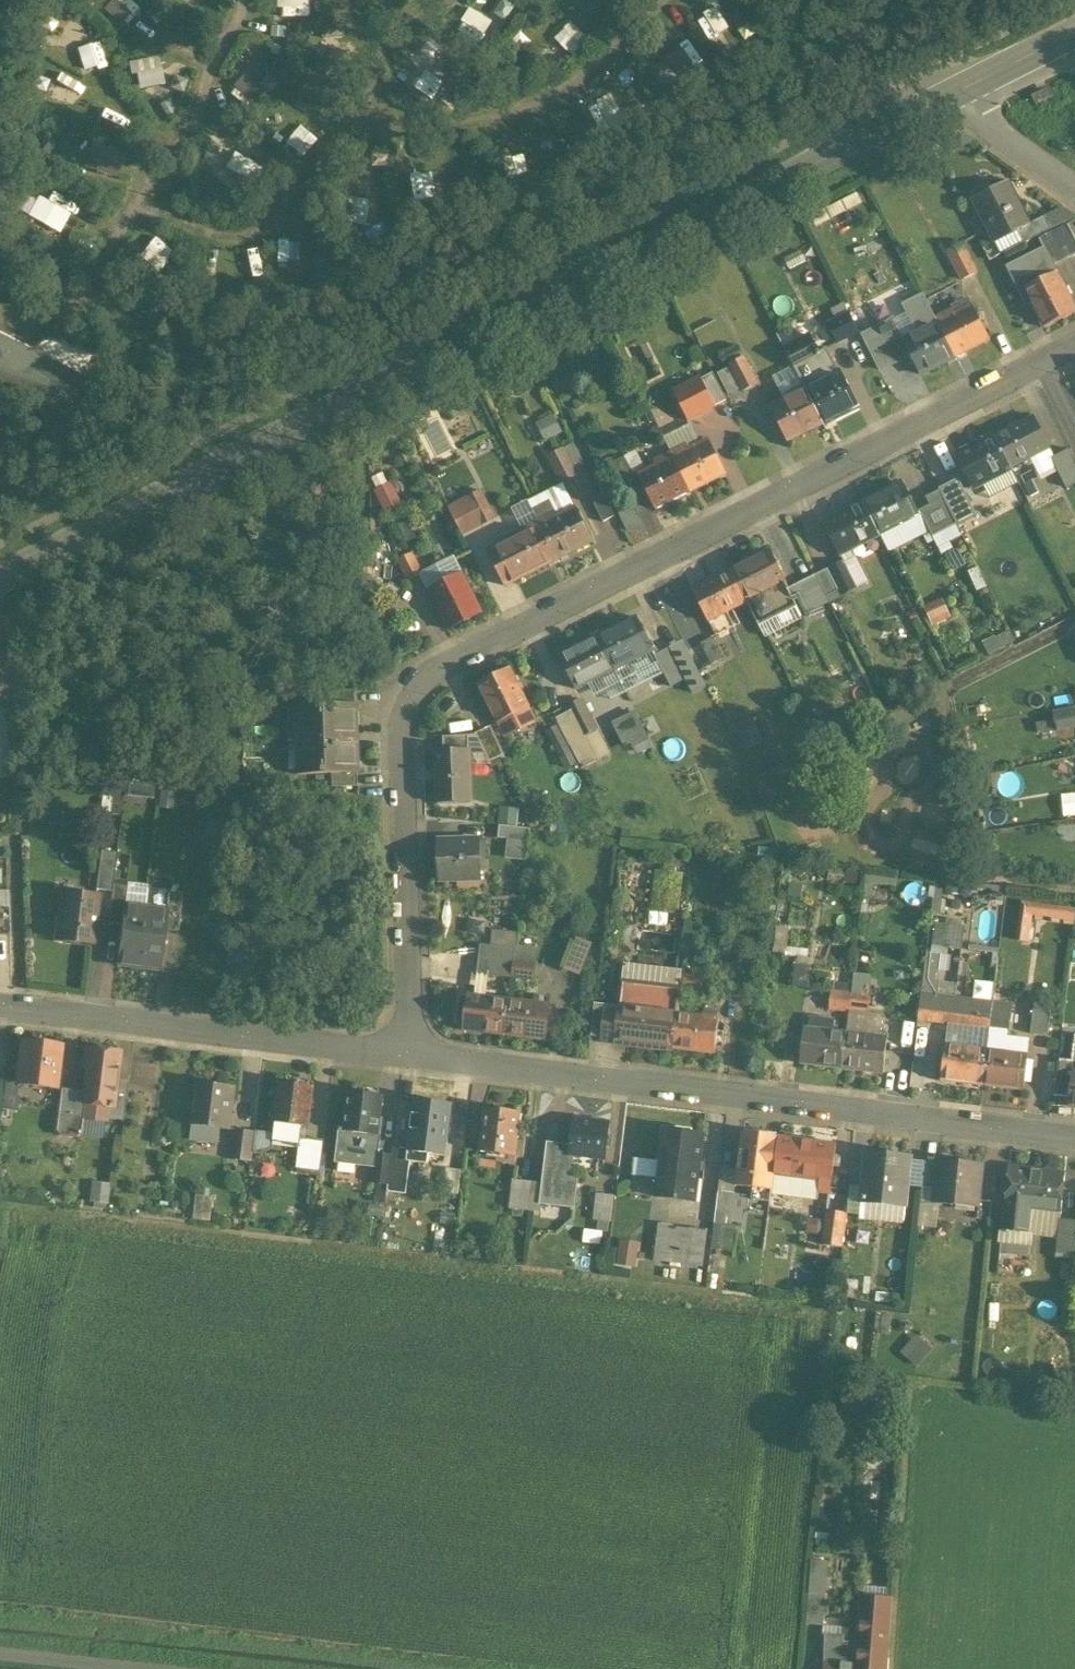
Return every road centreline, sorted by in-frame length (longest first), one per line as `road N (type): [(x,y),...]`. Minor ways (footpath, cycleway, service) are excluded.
road 1 (residential): [(418,1064),(404,740),(412,696),(436,670),(1041,365)]
road 2 (secondary): [(950,97),(0,578)]
road 3 (residential): [(418,1064),(1074,1141)]
road 4 (residential): [(0,1010),(418,1064)]
road 5 (residential): [(1074,185),(950,97)]
road 6 (unclassified): [(0,1655),(124,1668)]

